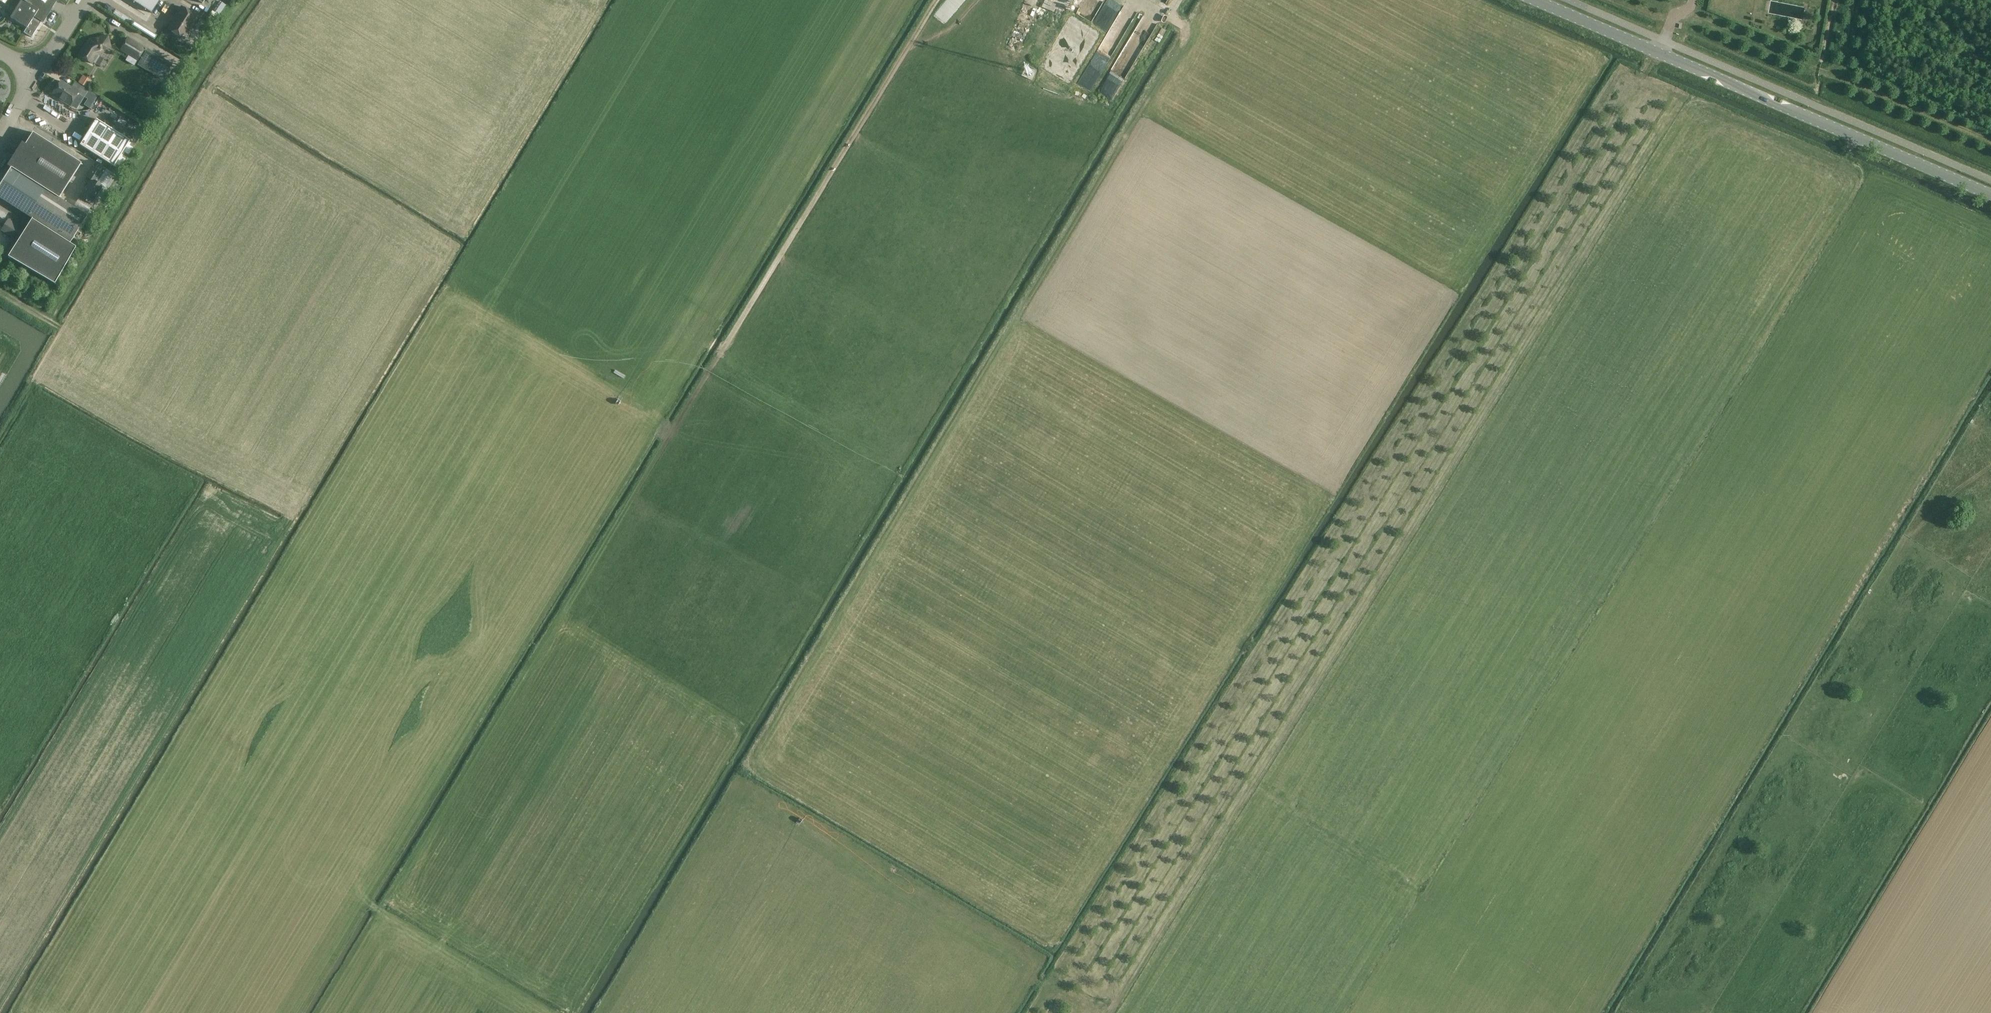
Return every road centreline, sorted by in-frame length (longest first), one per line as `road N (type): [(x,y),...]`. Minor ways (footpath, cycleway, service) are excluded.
road 1 (tertiary): [(1990,196),(1534,0)]
road 2 (track): [(723,349),(937,0)]

